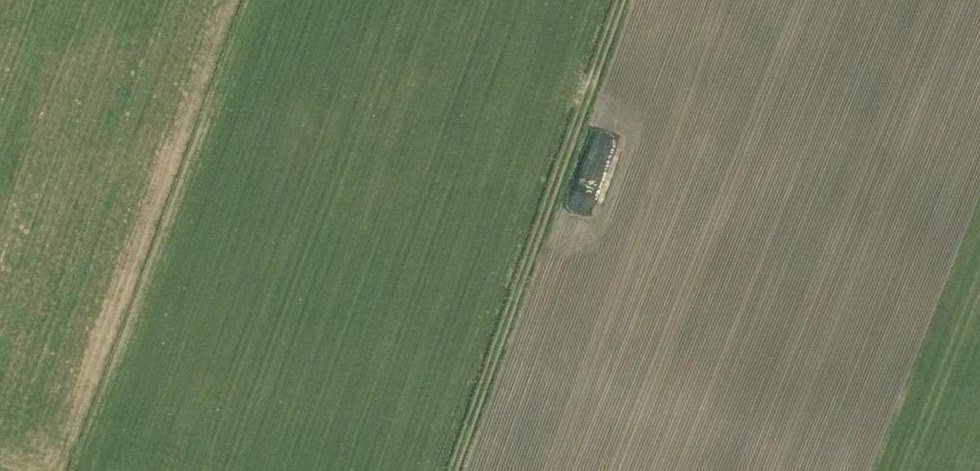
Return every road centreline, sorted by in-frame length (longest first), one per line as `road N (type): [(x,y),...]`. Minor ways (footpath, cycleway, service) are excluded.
road 1 (track): [(456,470),(626,0)]

